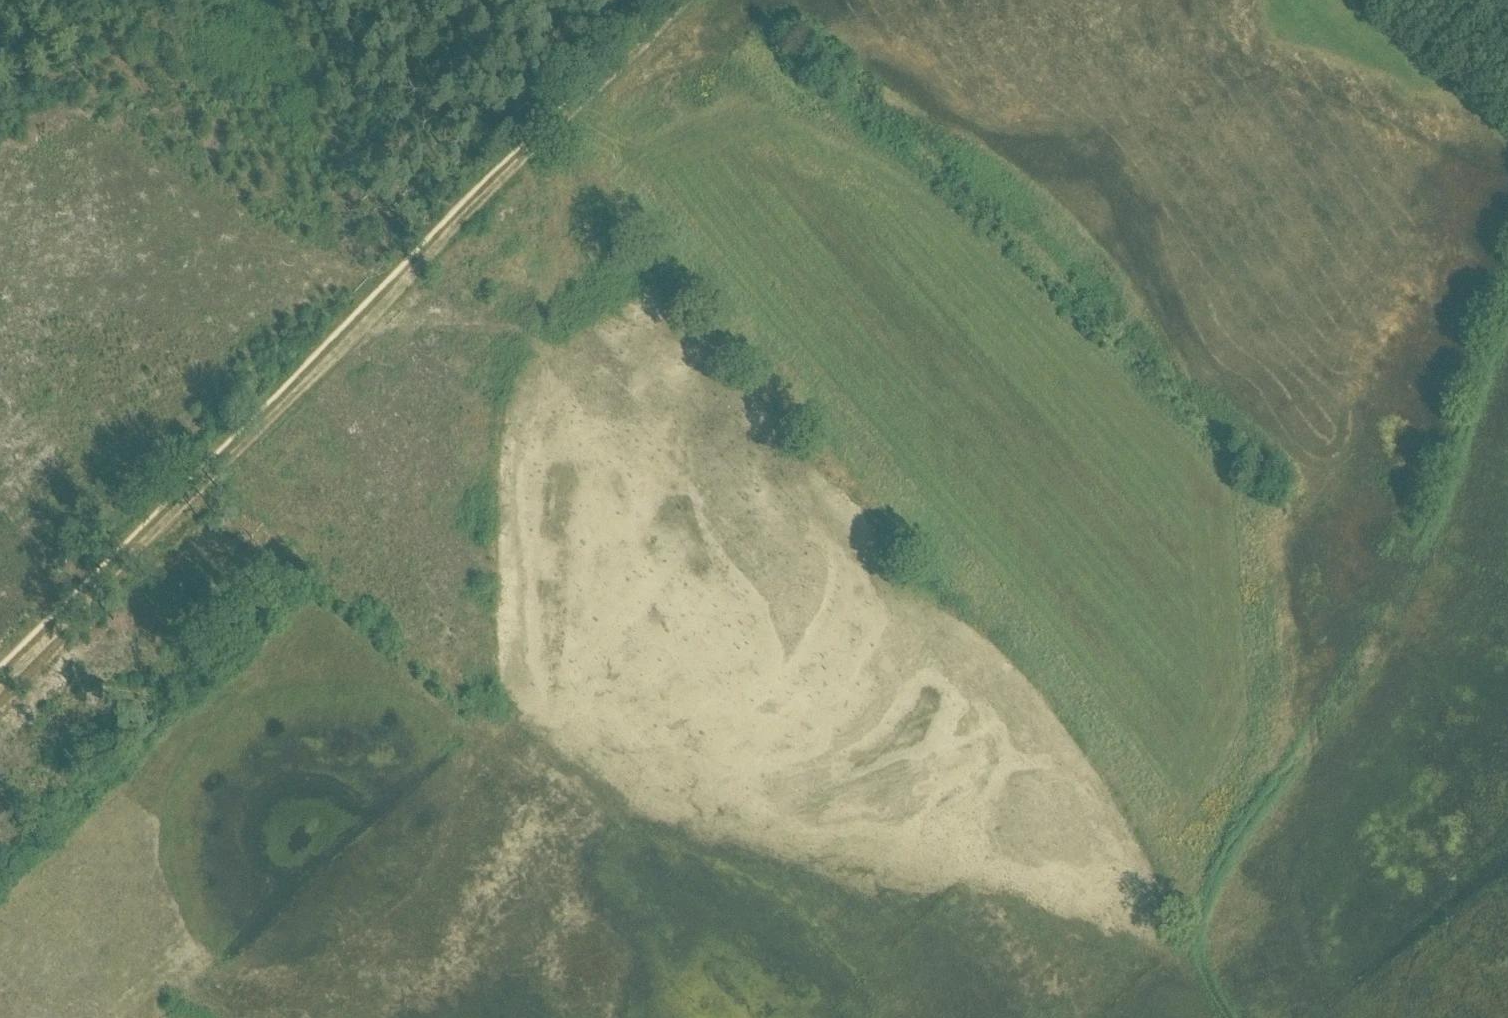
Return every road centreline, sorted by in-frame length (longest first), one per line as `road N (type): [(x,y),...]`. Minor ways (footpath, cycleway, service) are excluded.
road 1 (track): [(674,0),(0,677)]

